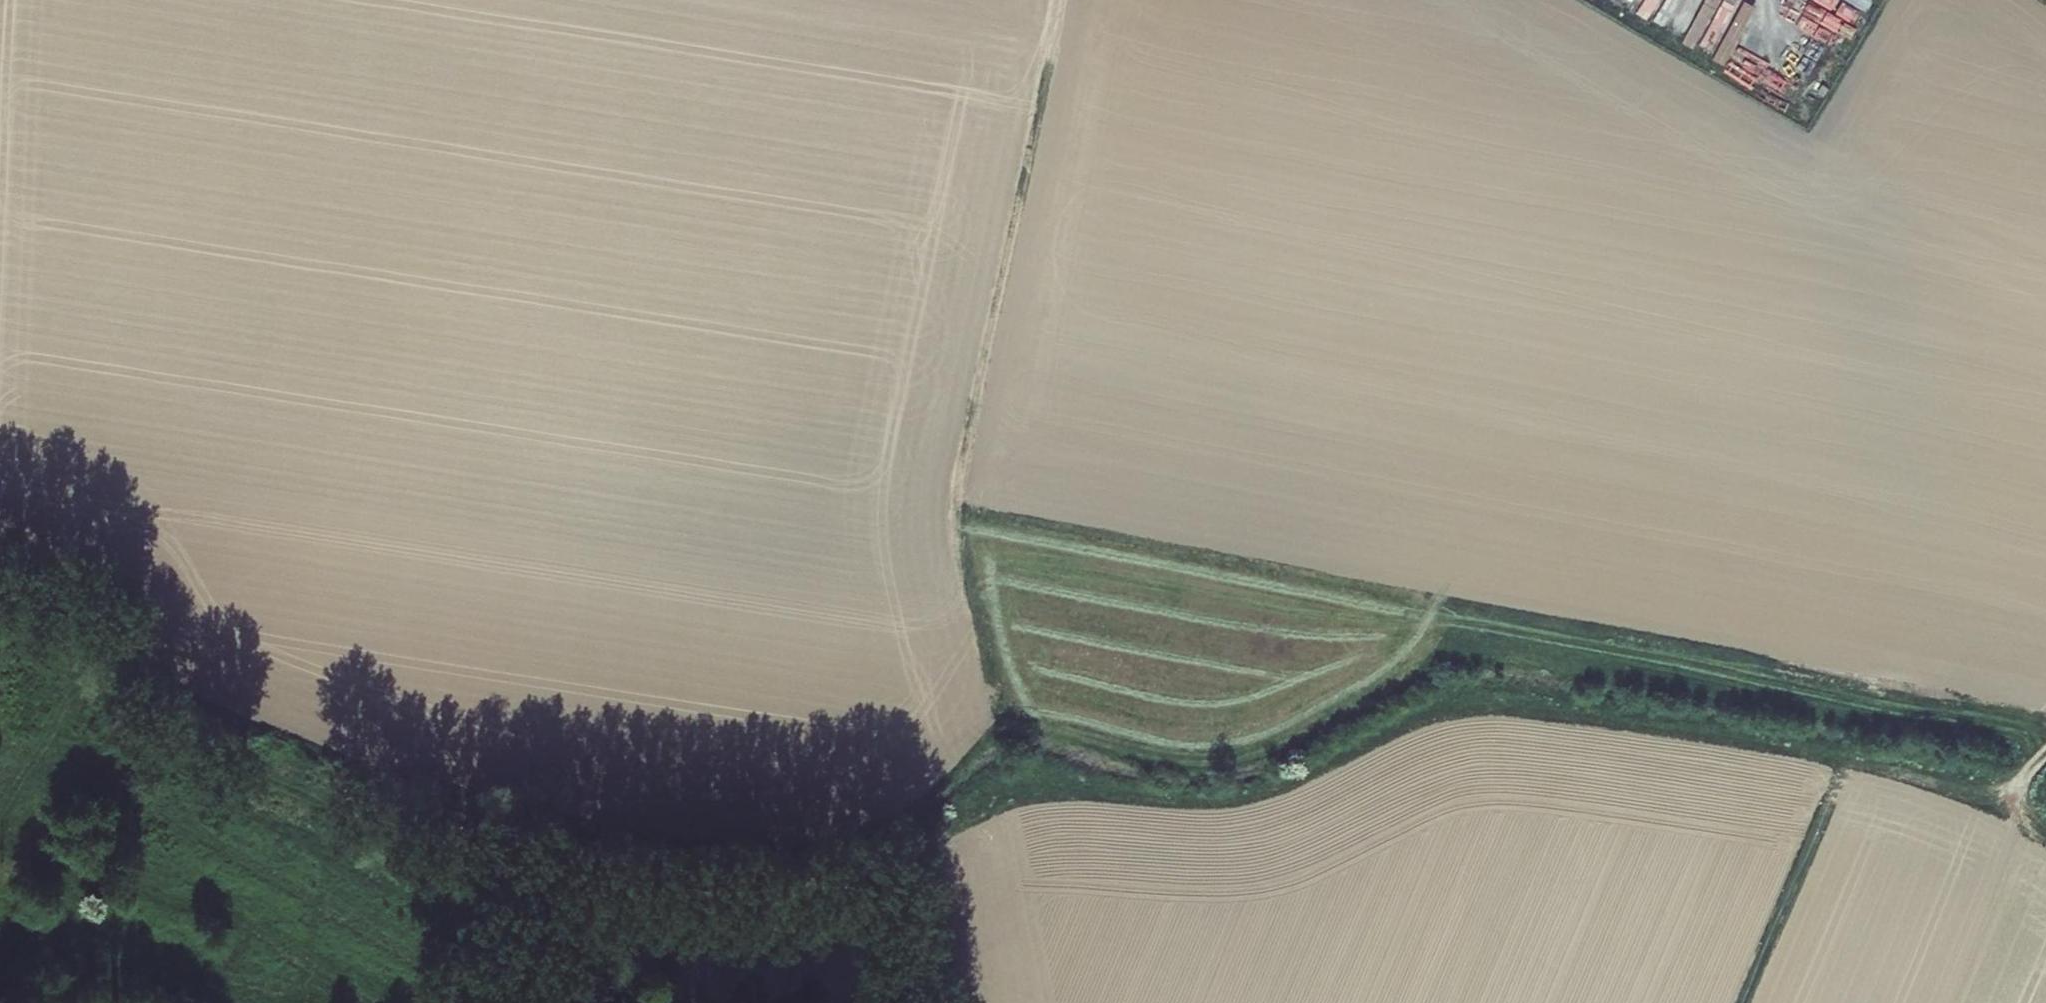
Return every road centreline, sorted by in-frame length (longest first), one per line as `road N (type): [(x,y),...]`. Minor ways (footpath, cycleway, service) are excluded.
road 1 (track): [(1068,0),(953,532)]
road 2 (track): [(2045,769),(2002,800),(1867,763),(1841,775),(1744,1002)]

